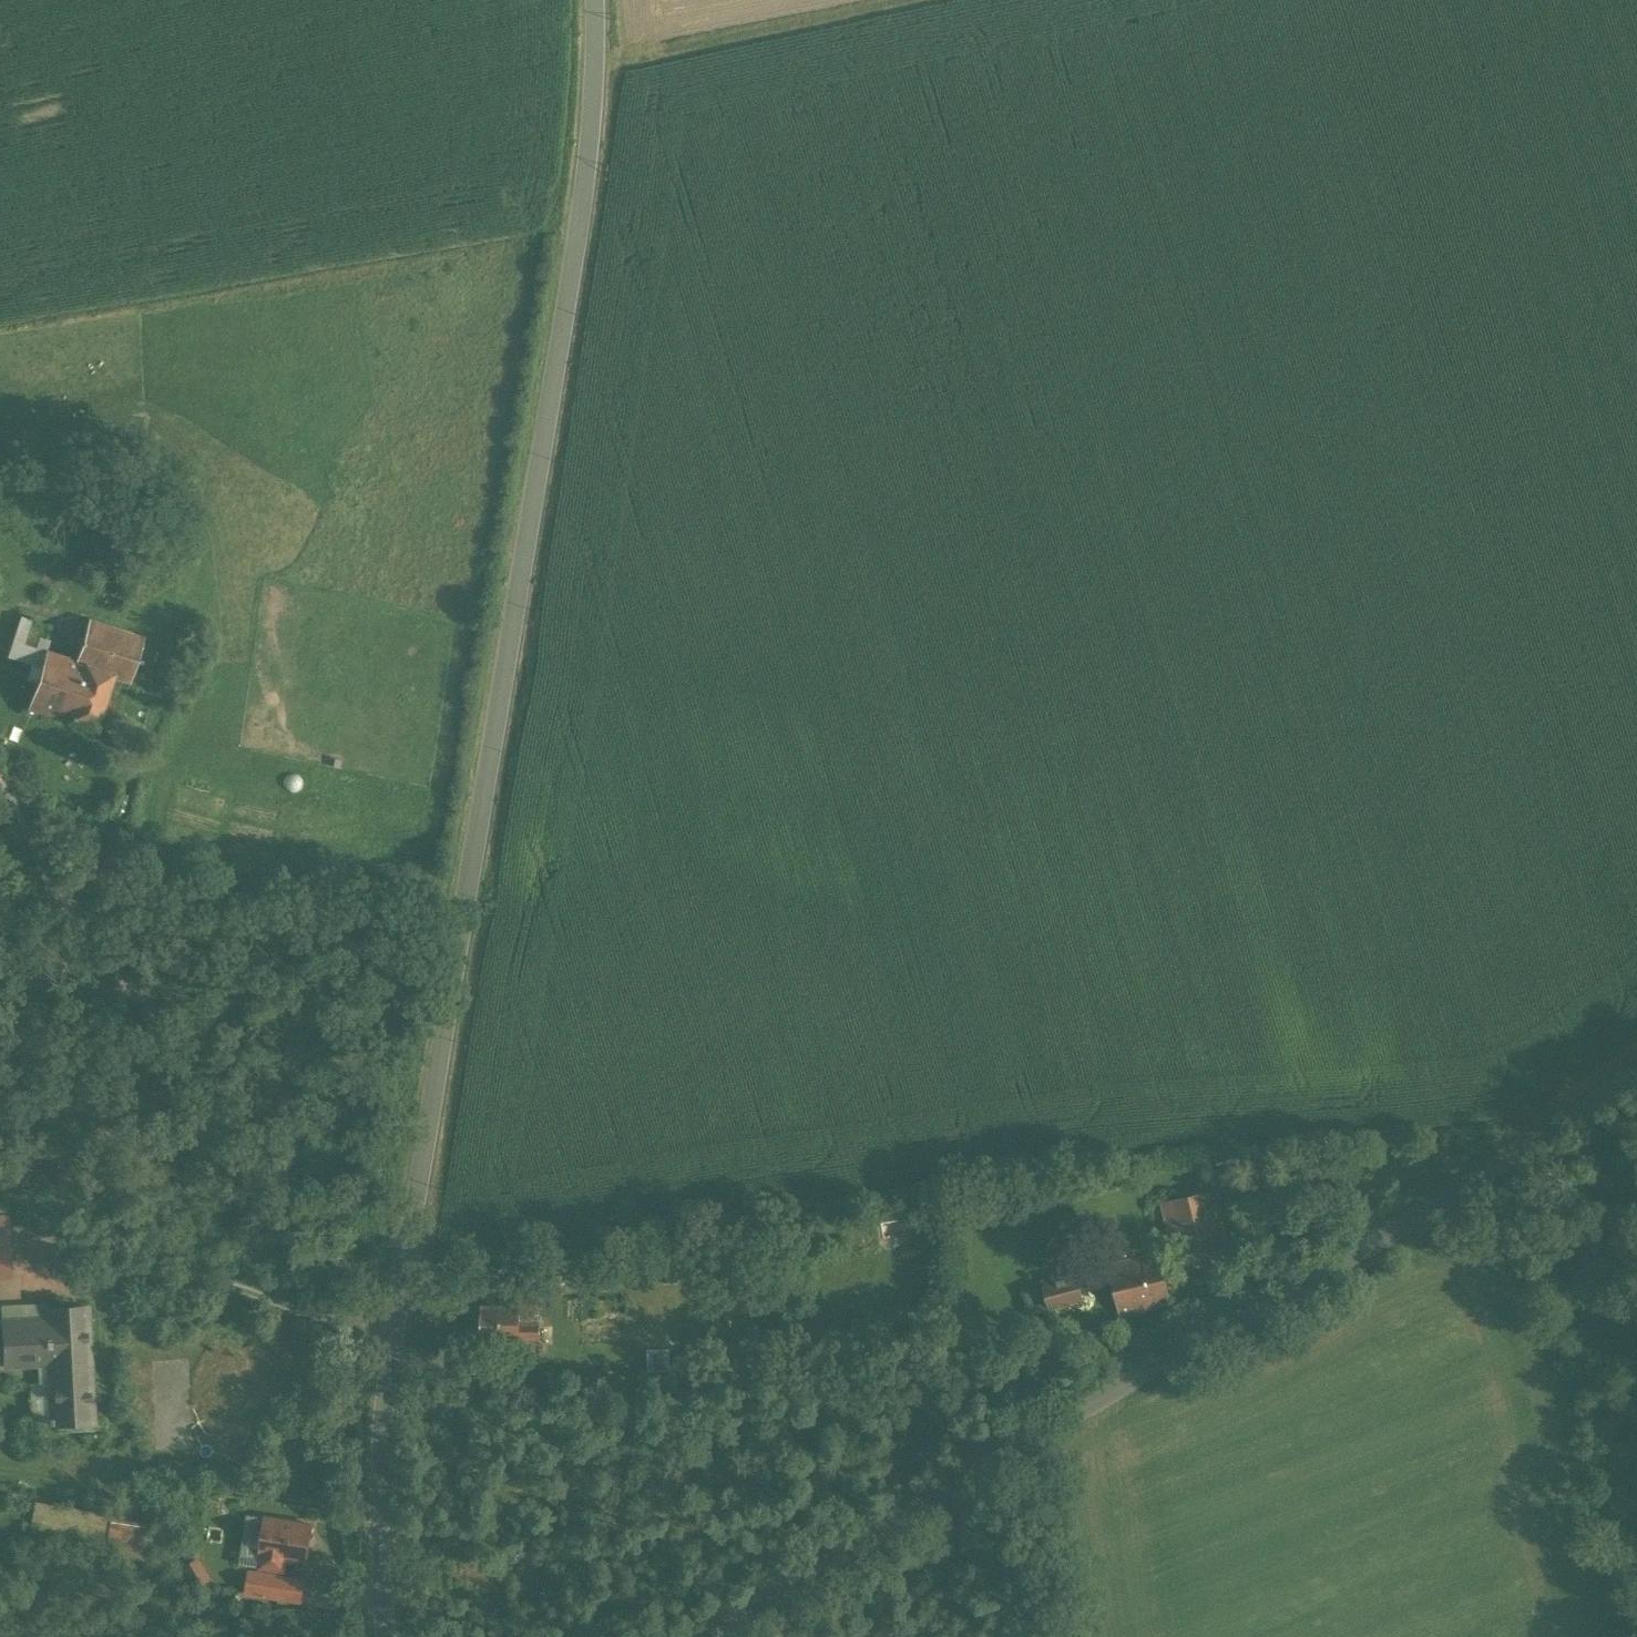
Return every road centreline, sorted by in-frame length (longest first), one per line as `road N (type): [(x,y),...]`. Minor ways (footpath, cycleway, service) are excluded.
road 1 (tertiary): [(386,1636),(379,1486),(391,1338),(559,359),(589,148),(594,0)]
road 2 (unclassified): [(1636,1062),(1494,1161),(712,1636)]

